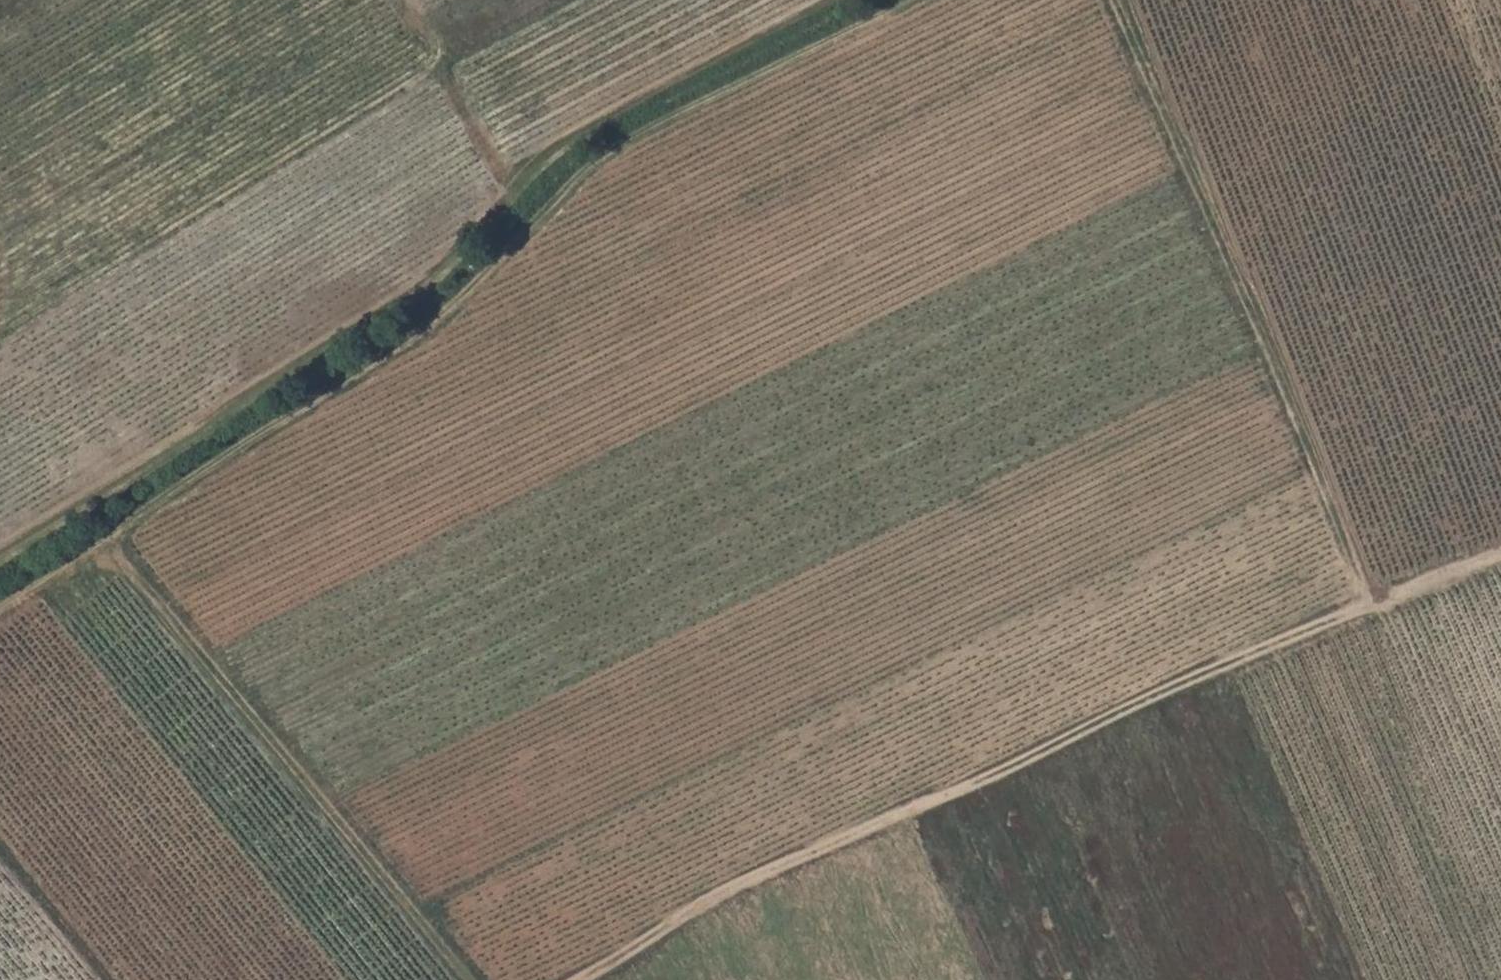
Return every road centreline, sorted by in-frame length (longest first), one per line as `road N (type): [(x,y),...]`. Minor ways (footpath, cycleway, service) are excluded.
road 1 (track): [(576,979),(719,893),(1362,602),(1500,551)]
road 2 (track): [(907,0),(594,158),(445,308),(109,533)]
road 3 (track): [(1107,0),(1226,257),(1362,602)]
road 4 (track): [(109,533),(0,604)]

